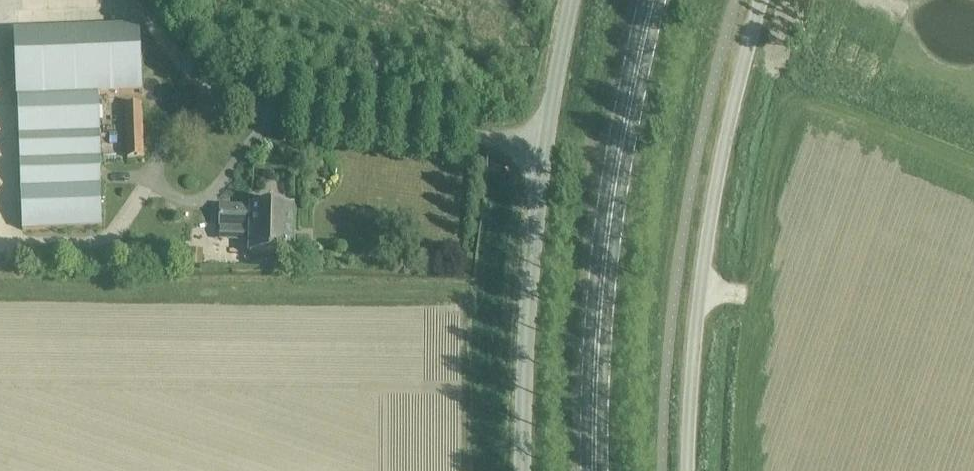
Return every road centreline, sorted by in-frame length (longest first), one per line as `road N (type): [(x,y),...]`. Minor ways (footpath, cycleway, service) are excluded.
road 1 (unclassified): [(761,0),(716,170),(687,470)]
road 2 (secondary): [(594,470),(604,258),(652,0)]
road 3 (unclassified): [(521,470),(533,230),(571,0)]

